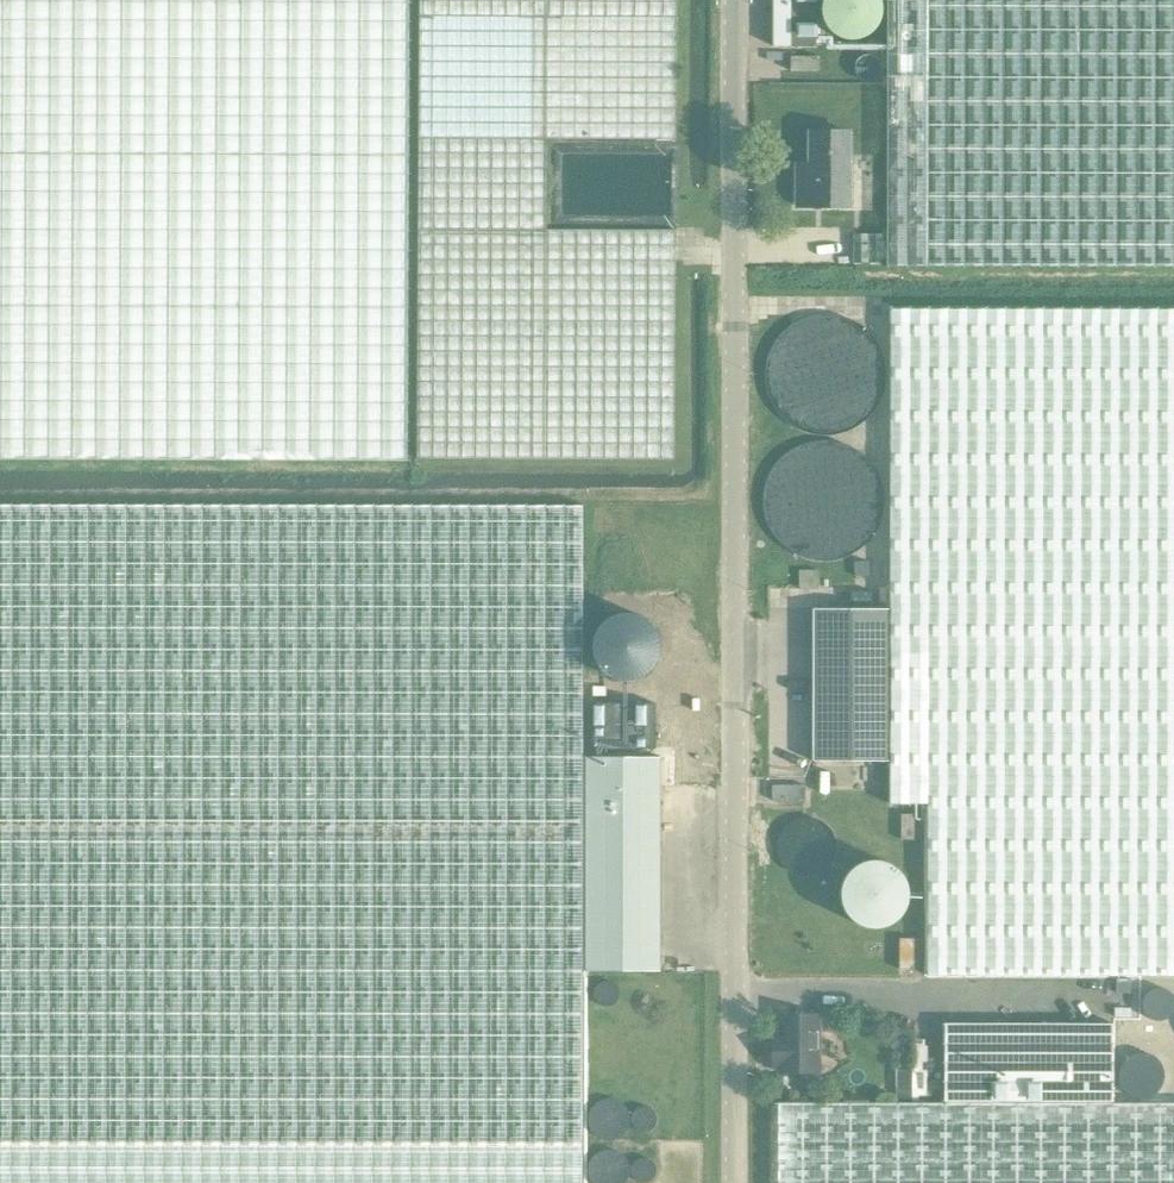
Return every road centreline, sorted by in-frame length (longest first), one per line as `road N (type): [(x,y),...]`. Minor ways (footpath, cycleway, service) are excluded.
road 1 (unclassified): [(731,1182),(736,0)]

